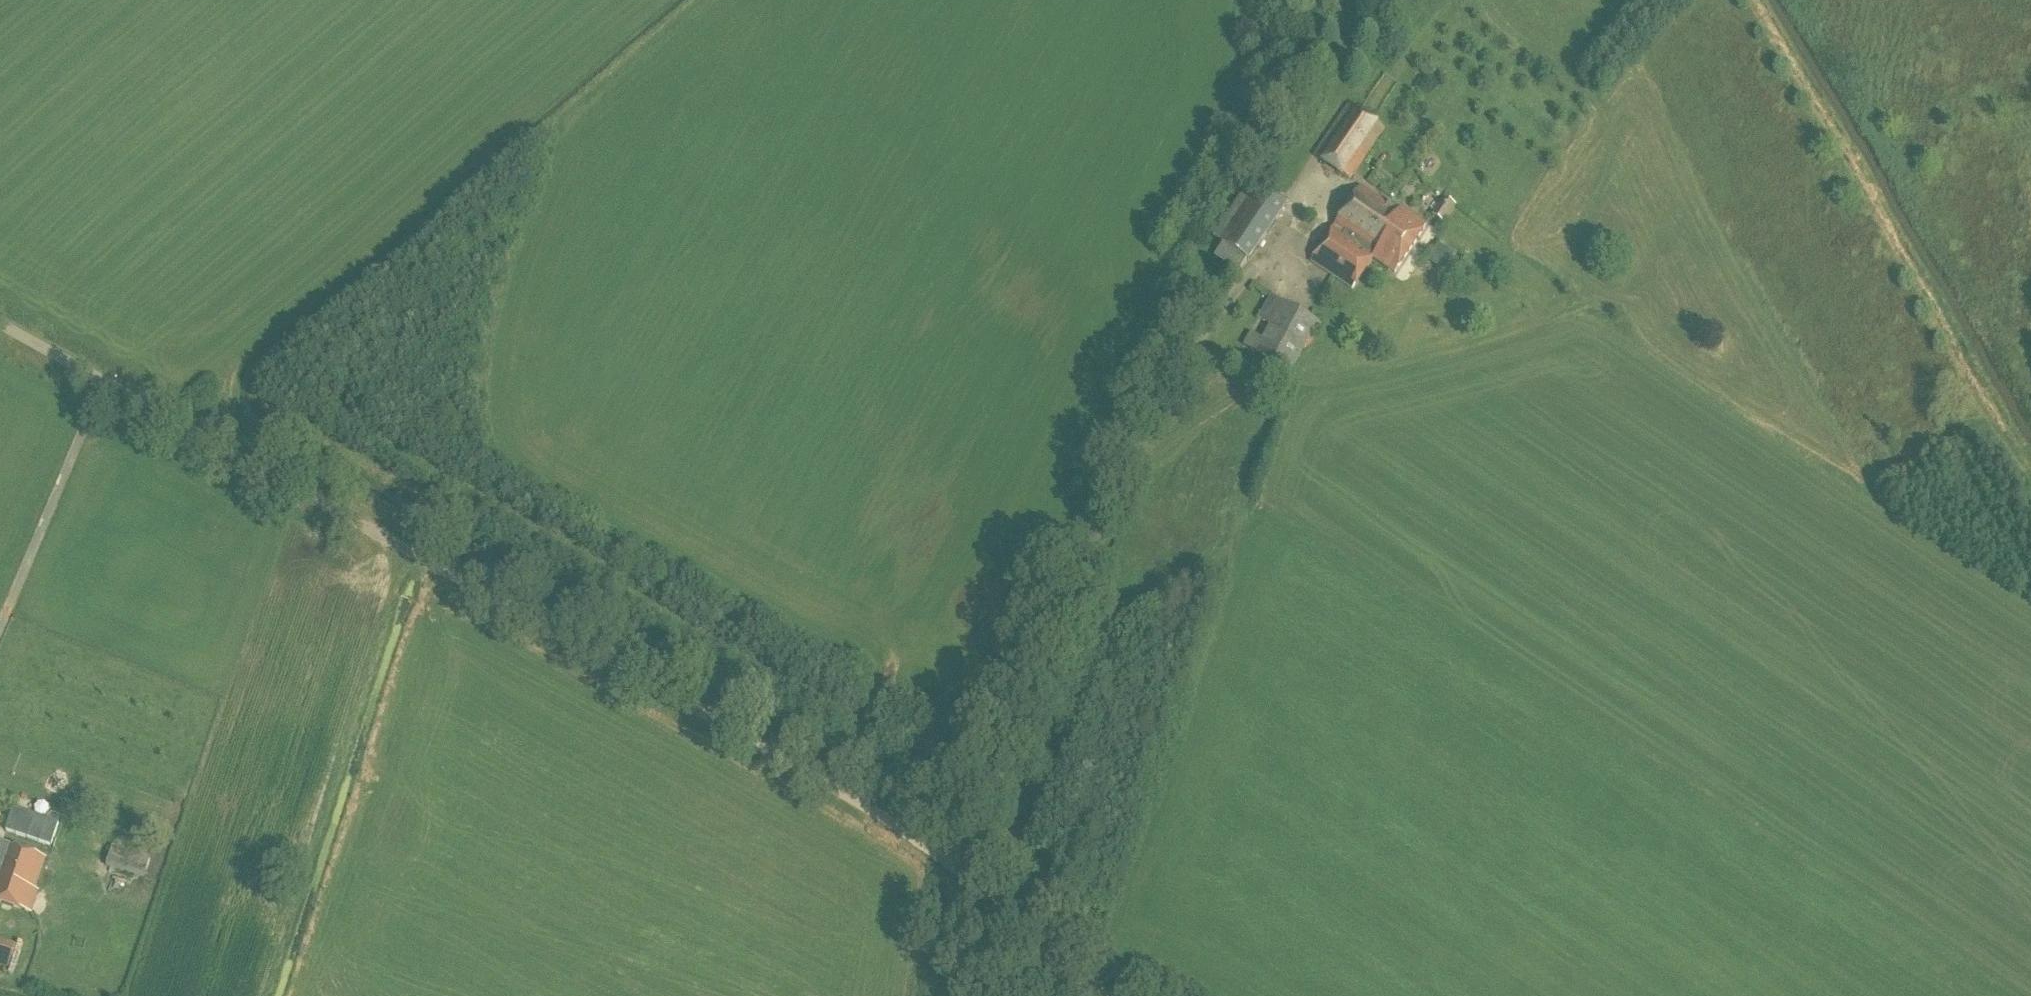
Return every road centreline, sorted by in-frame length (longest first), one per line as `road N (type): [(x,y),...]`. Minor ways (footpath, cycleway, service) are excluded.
road 1 (unclassified): [(952,858),(0,327)]
road 2 (track): [(1096,995),(972,886),(952,858)]

